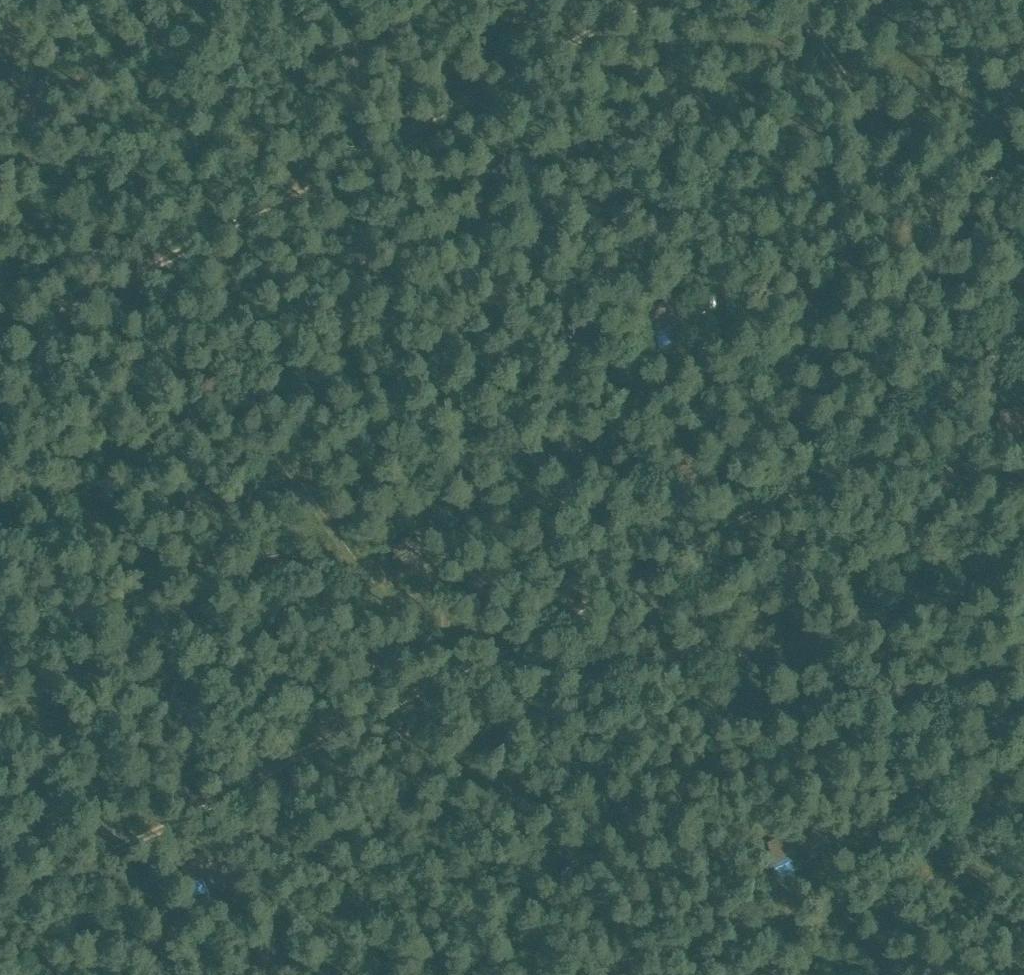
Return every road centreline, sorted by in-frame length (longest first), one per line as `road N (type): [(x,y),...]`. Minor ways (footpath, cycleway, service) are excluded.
road 1 (track): [(0,901),(1023,348)]
road 2 (track): [(632,0),(0,343)]
road 3 (track): [(143,263),(413,678)]
road 4 (track): [(462,90),(725,506)]
road 5 (track): [(816,0),(1023,314)]
road 6 (track): [(0,664),(203,974)]
road 7 (track): [(790,974),(1023,842)]
road 8 (track): [(0,118),(222,0)]

